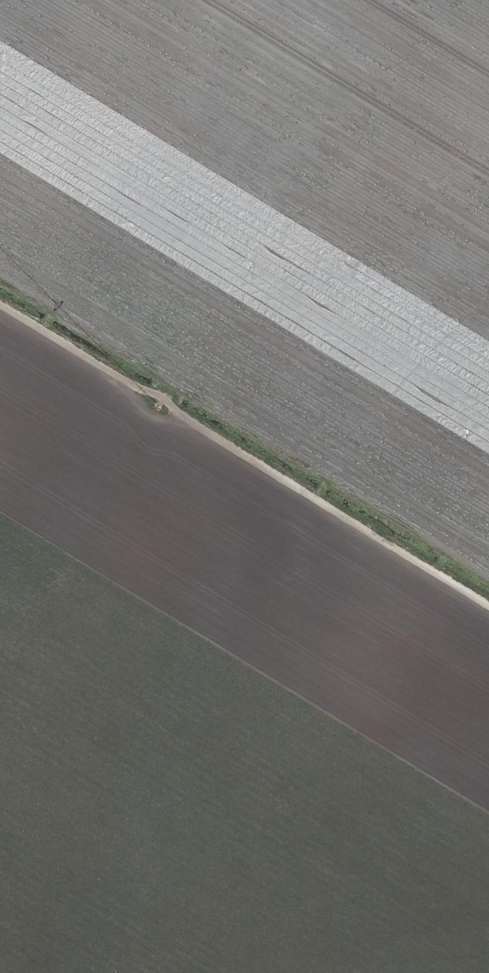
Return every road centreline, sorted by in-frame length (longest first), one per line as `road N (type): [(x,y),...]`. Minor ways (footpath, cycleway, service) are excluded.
road 1 (track): [(0,670),(161,428),(184,366),(430,0)]
road 2 (track): [(488,607),(0,306)]

